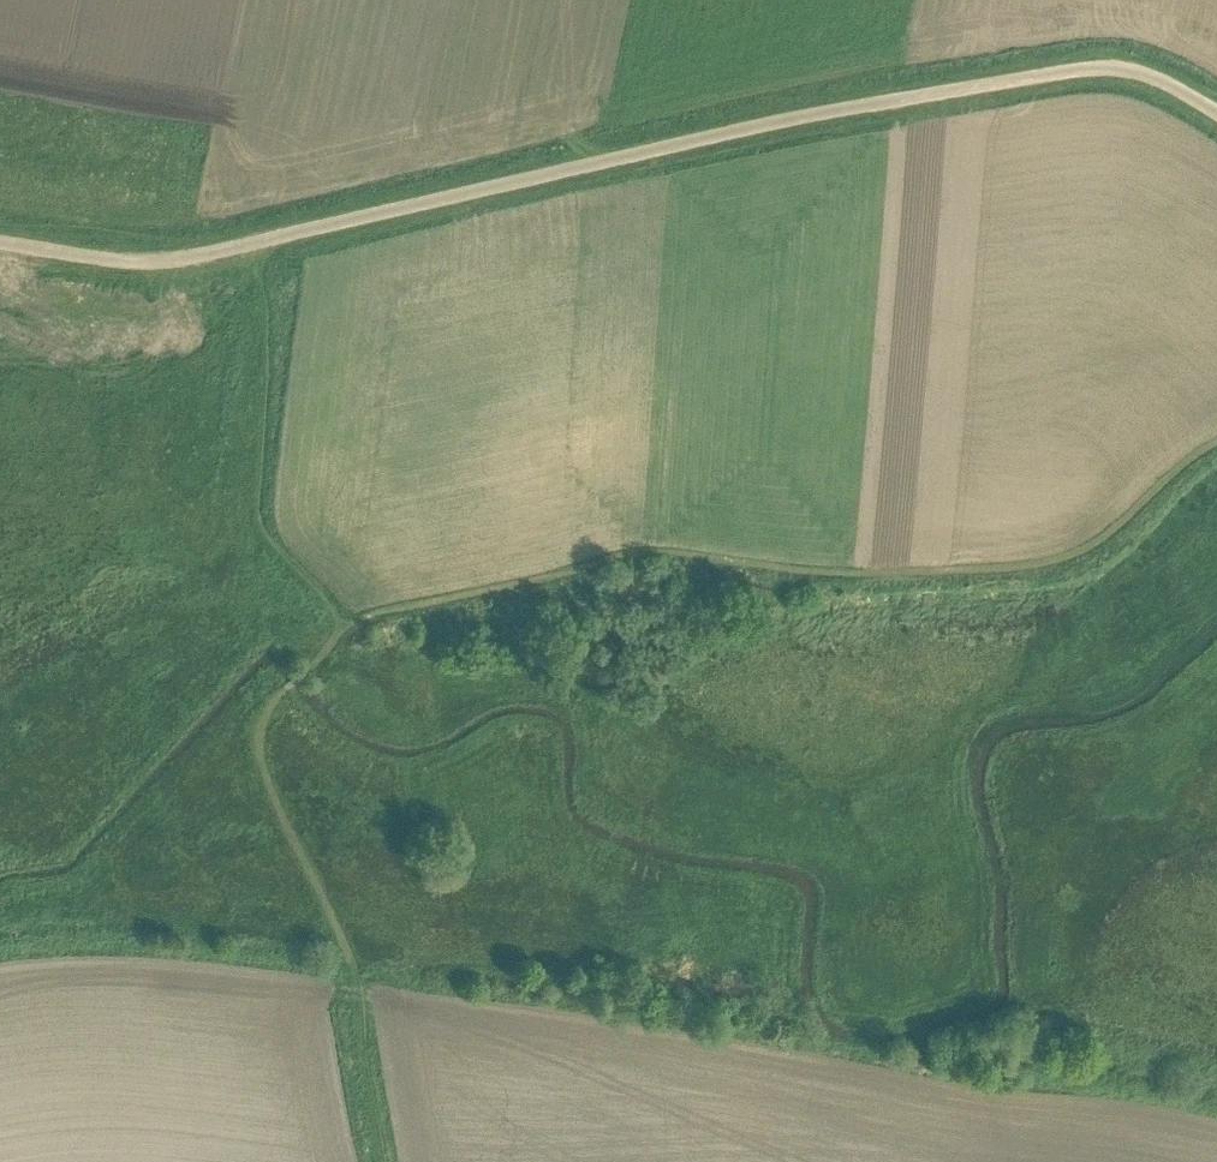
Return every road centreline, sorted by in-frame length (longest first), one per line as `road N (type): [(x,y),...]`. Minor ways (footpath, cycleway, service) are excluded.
road 1 (unclassified): [(1216,112),(1146,73),(1084,67),(799,117),(185,259),(118,260),(0,241)]

